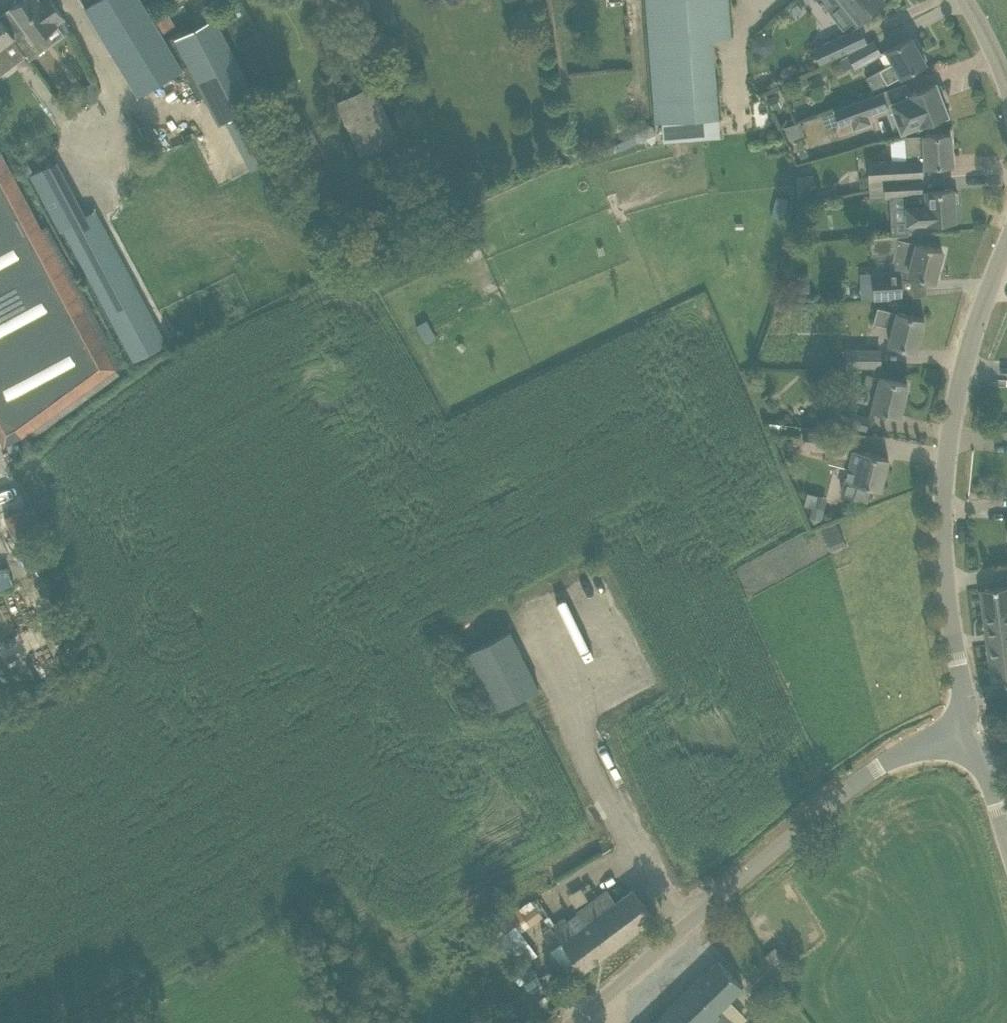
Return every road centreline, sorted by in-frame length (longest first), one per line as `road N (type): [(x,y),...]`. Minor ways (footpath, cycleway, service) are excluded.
road 1 (unclassified): [(955,739),(964,710),(946,583),(947,437),(1006,242)]
road 2 (unclassified): [(574,1022),(866,772),(955,739)]

